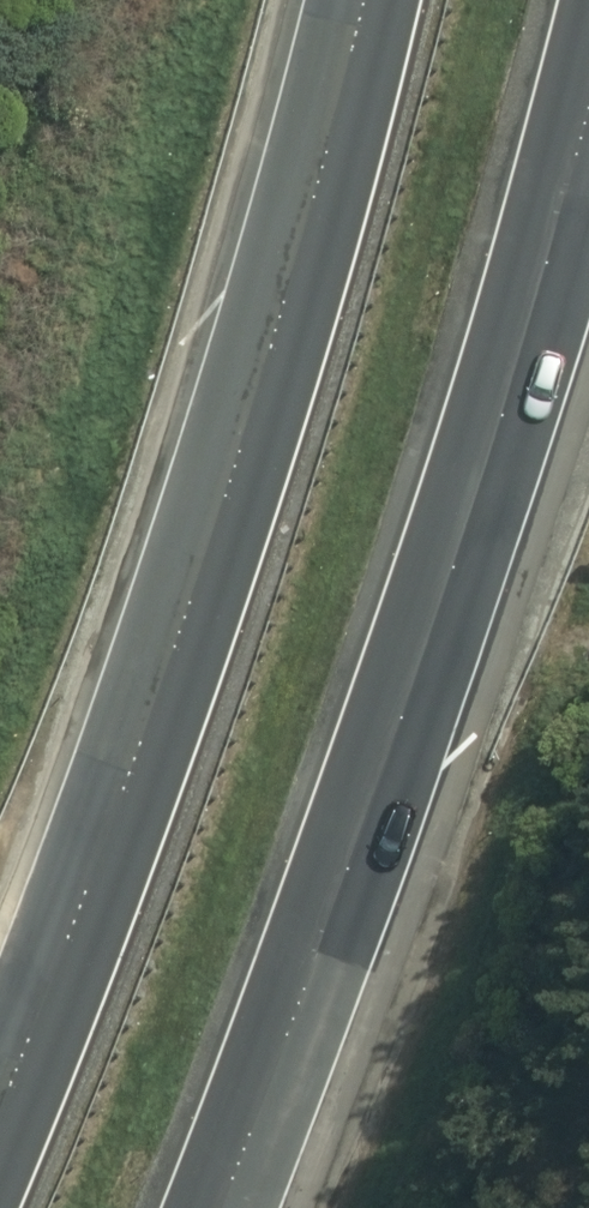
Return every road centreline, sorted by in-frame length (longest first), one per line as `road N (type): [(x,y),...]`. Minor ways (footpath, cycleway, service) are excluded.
road 1 (motorway): [(588,93),(429,634),(215,1207)]
road 2 (motorway): [(0,1097),(198,579),(363,0)]

